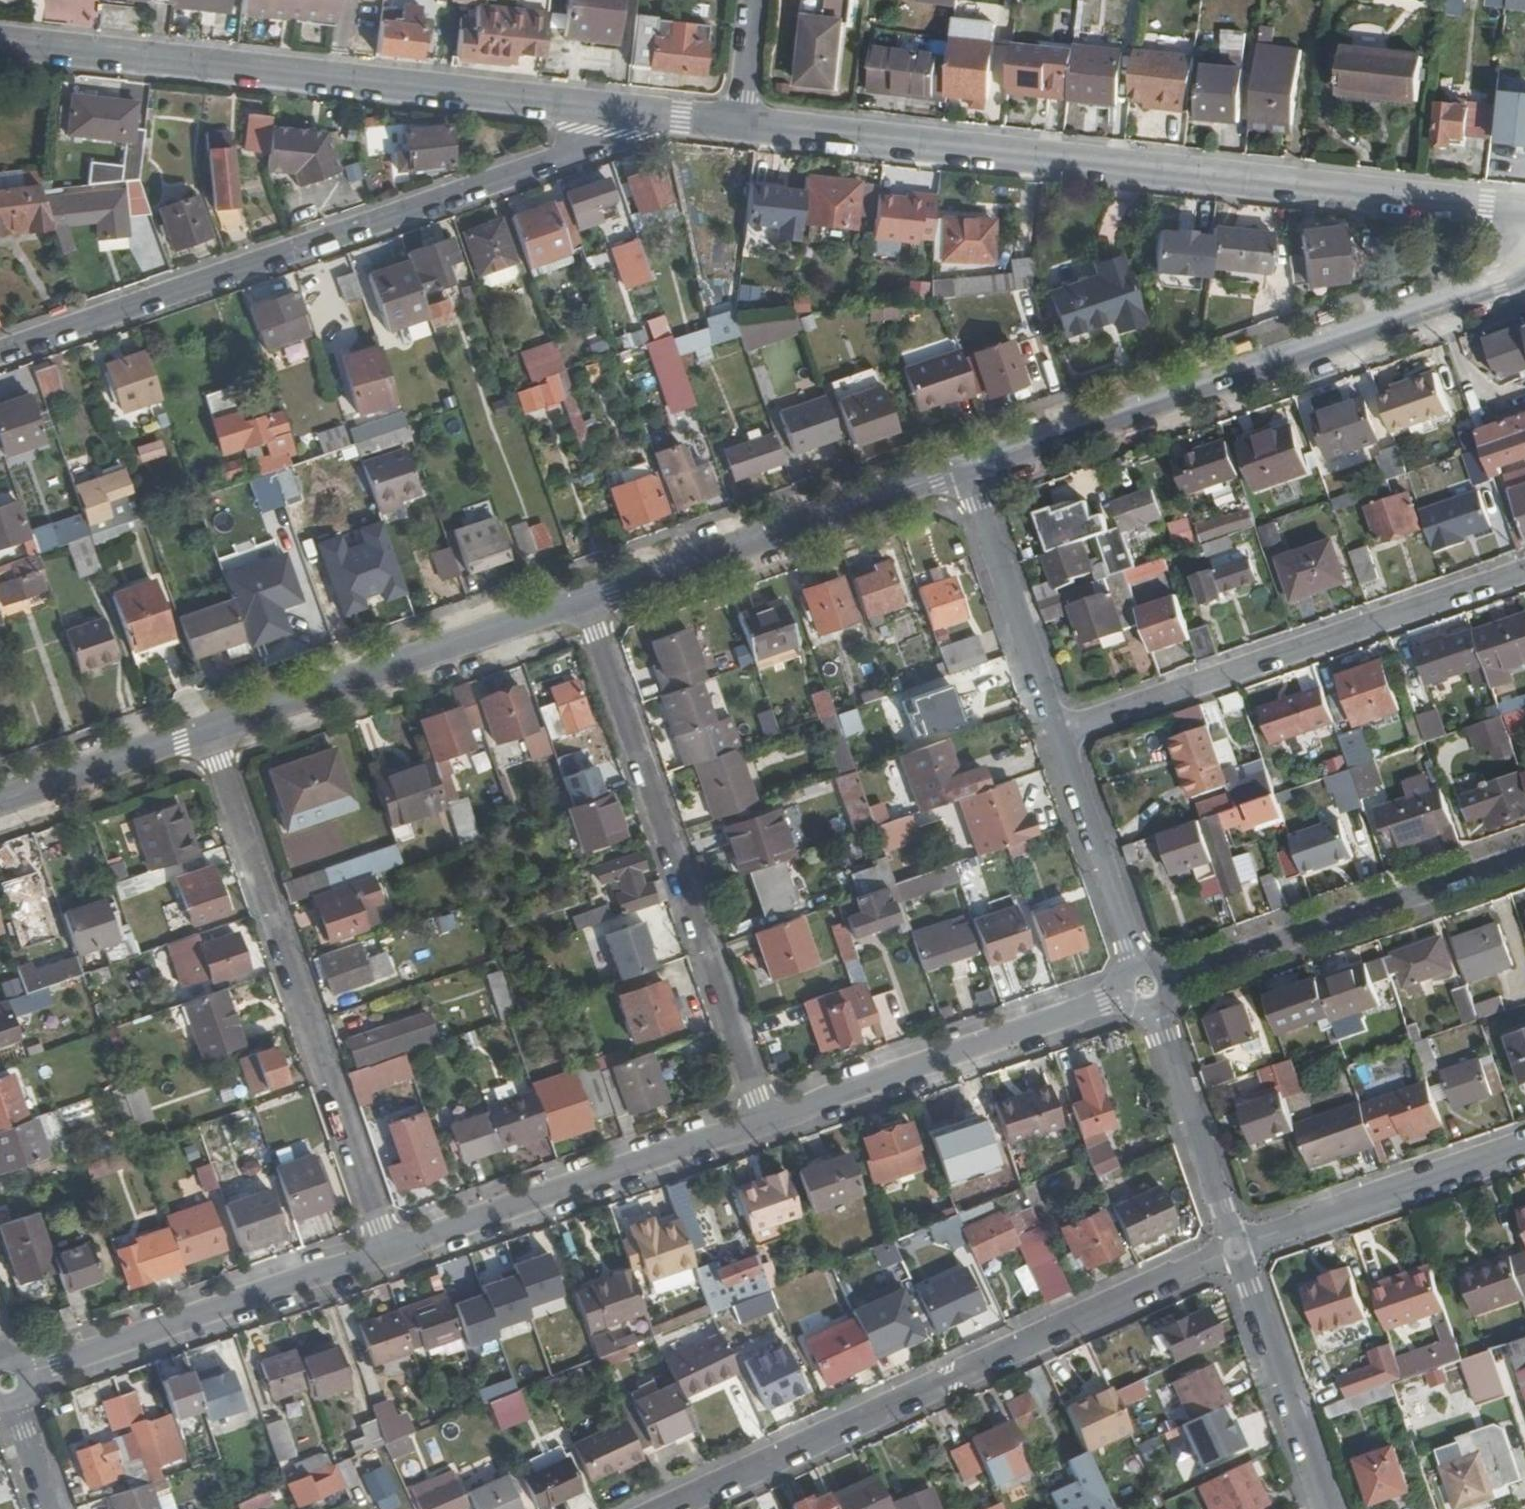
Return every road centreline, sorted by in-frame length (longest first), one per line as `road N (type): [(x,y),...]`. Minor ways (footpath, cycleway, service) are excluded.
road 1 (tertiary): [(743,124),(1524,210)]
road 2 (residential): [(0,353),(574,155),(597,131),(605,108)]
road 3 (residential): [(1236,1249),(669,1508)]
road 4 (tertiary): [(0,41),(605,108)]
road 5 (tertiary): [(964,468),(1510,280),(1524,261)]
road 6 (residential): [(388,1253),(211,728)]
road 7 (residential): [(764,1121),(589,598)]
road 8 (residential): [(1056,734),(1524,572)]
road 9 (tertiary): [(211,728),(589,598)]
road 10 (residential): [(388,1253),(764,1121)]
road 11 (tertiary): [(589,598),(964,468)]
road 12 (residential): [(764,1121),(1128,995)]
road 13 (residential): [(26,1376),(388,1253)]
road 14 (residential): [(1166,980),(1524,856)]
road 15 (residential): [(1524,1149),(1236,1249)]
road 16 (residential): [(964,468),(1056,734)]
road 17 (residential): [(1236,1249),(1328,1508)]
road 18 (residential): [(1154,1006),(1236,1249)]
road 19 (residential): [(1056,734),(1142,968)]
road 20 (tertiary): [(0,802),(211,728)]
road 21 (tertiary): [(605,108),(743,124)]
road 22 (residential): [(756,0),(743,124)]

